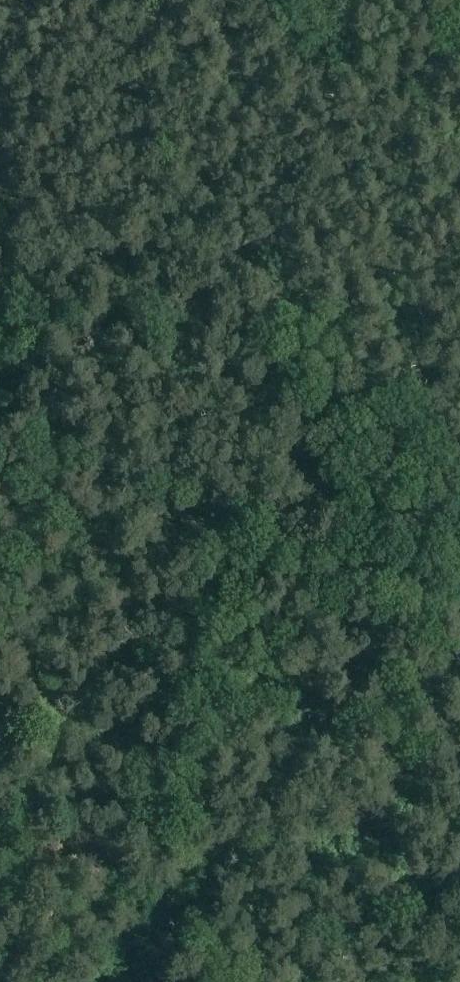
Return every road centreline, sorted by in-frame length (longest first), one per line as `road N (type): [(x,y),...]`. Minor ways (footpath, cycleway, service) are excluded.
road 1 (track): [(459,629),(0,449)]
road 2 (track): [(59,473),(16,212),(8,0)]

